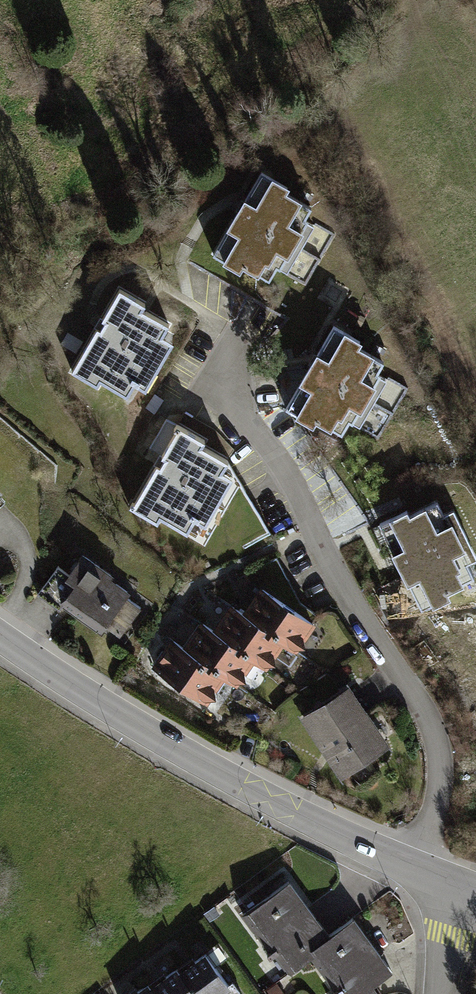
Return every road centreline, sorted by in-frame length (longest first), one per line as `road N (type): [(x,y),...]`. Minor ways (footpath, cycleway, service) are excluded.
road 1 (residential): [(220,352),(243,418),(288,475),(356,608),(430,718),(439,784),(413,867)]
road 2 (residential): [(413,867),(246,791),(0,643)]

